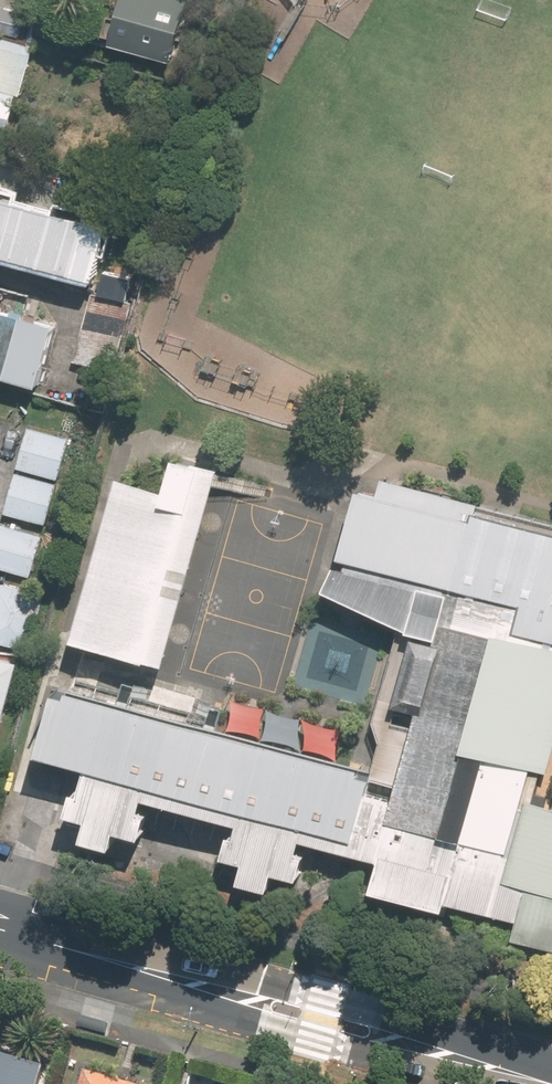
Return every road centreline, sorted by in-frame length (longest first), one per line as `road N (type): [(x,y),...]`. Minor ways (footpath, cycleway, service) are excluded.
road 1 (secondary): [(0,929),(549,1083)]

